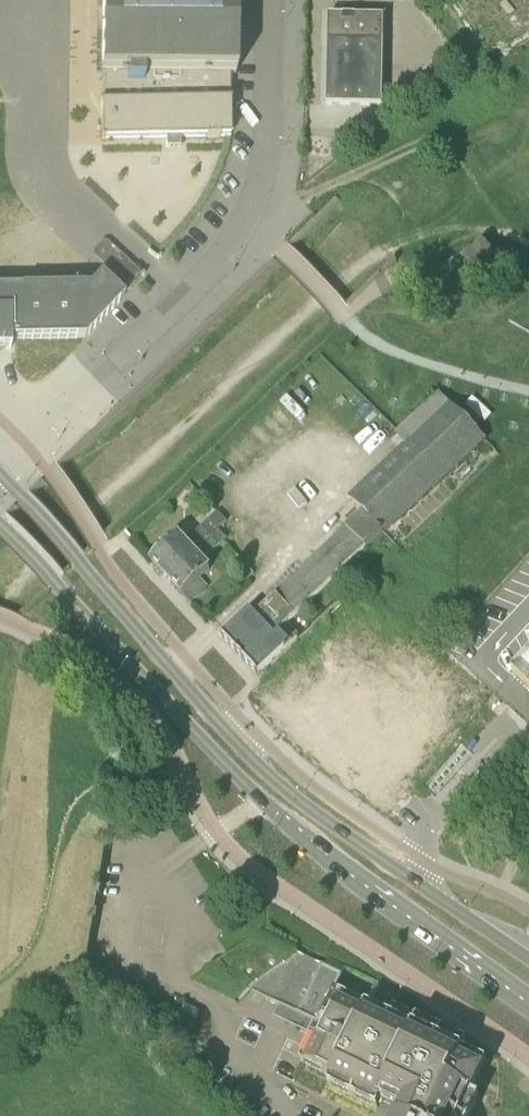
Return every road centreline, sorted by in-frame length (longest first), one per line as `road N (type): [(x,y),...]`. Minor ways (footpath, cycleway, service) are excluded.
road 1 (tertiary): [(528,955),(281,782),(0,472)]
road 2 (tertiary): [(0,522),(262,798),(528,1001)]
road 3 (residential): [(268,0),(265,133),(246,222),(189,295),(0,463)]

